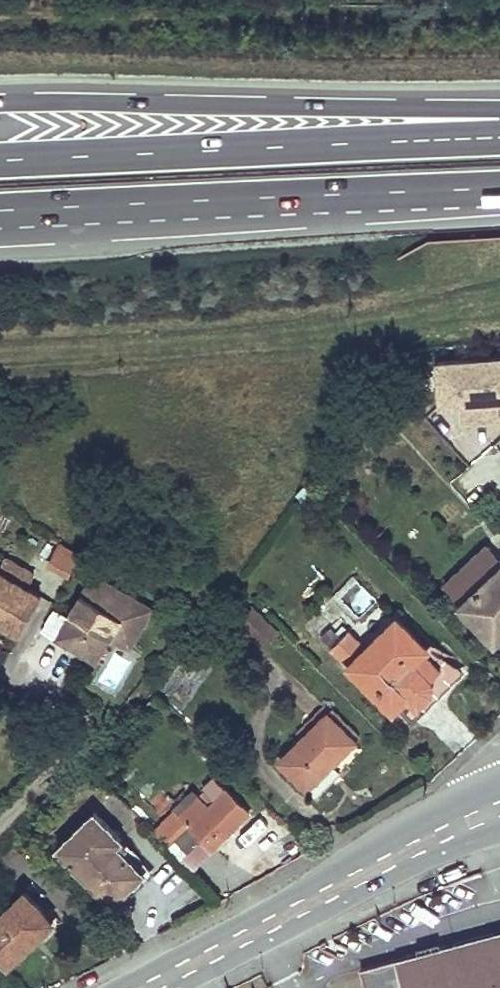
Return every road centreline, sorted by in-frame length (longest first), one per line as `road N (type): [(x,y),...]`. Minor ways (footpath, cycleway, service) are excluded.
road 1 (trunk): [(0,211),(499,188)]
road 2 (trunk): [(499,141),(0,163)]
road 3 (trunk): [(499,112),(0,104)]
road 4 (tertiary): [(183,987),(499,830)]
road 5 (tertiary): [(361,857),(114,987)]
road 6 (residential): [(0,827),(81,740),(77,721),(42,684),(44,646)]
road 7 (residential): [(361,857),(262,766),(257,726),(280,683)]
road 8 (tertiary): [(499,786),(361,857)]

